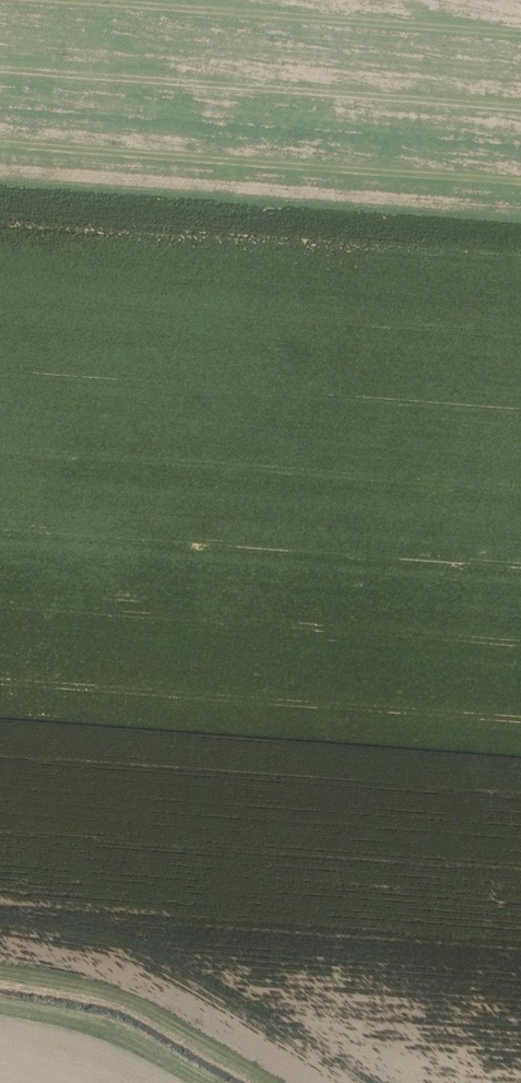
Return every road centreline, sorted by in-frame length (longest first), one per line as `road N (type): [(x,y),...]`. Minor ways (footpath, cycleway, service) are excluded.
road 1 (track): [(0,1008),(104,1025),(201,1082)]

